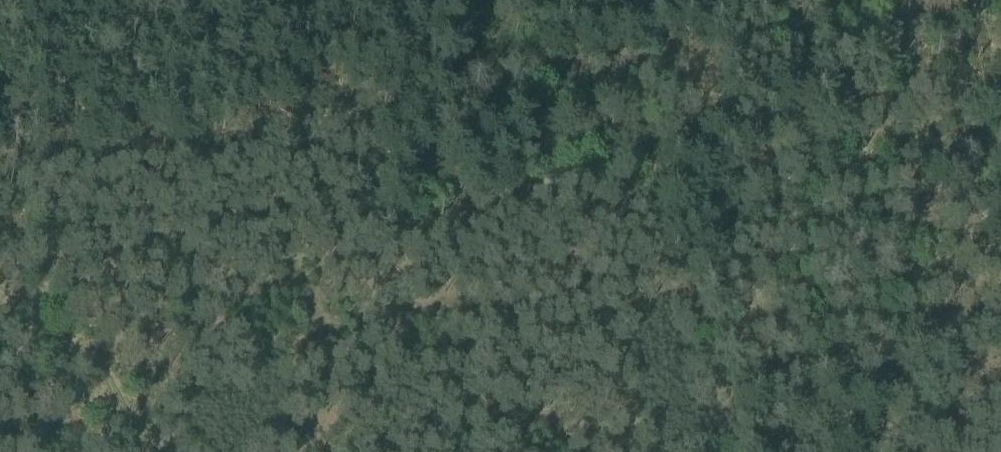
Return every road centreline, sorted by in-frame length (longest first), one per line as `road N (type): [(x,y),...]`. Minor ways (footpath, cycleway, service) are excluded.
road 1 (track): [(0,295),(156,451)]

